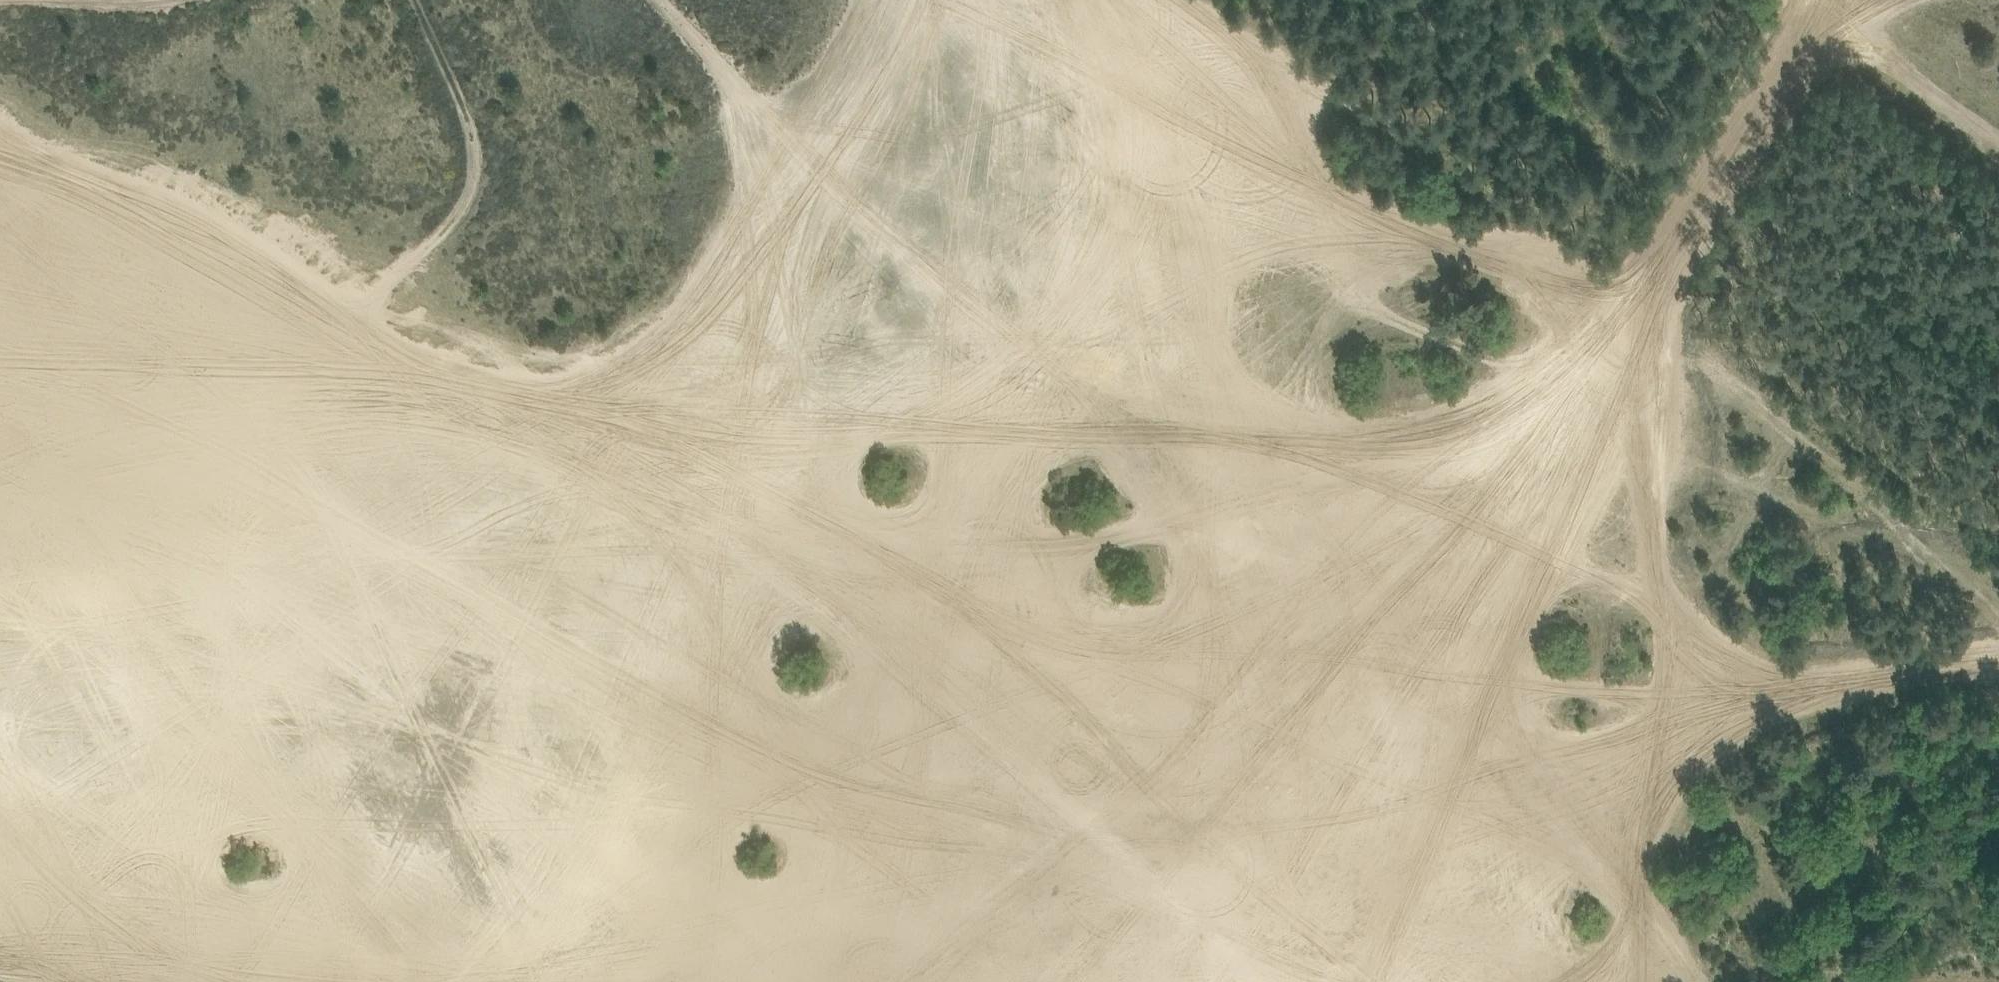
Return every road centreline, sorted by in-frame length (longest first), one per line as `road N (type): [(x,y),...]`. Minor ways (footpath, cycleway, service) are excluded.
road 1 (track): [(1307,981),(1118,882),(0,464)]
road 2 (track): [(1998,598),(1742,399),(1604,304),(1371,200),(1025,0)]

